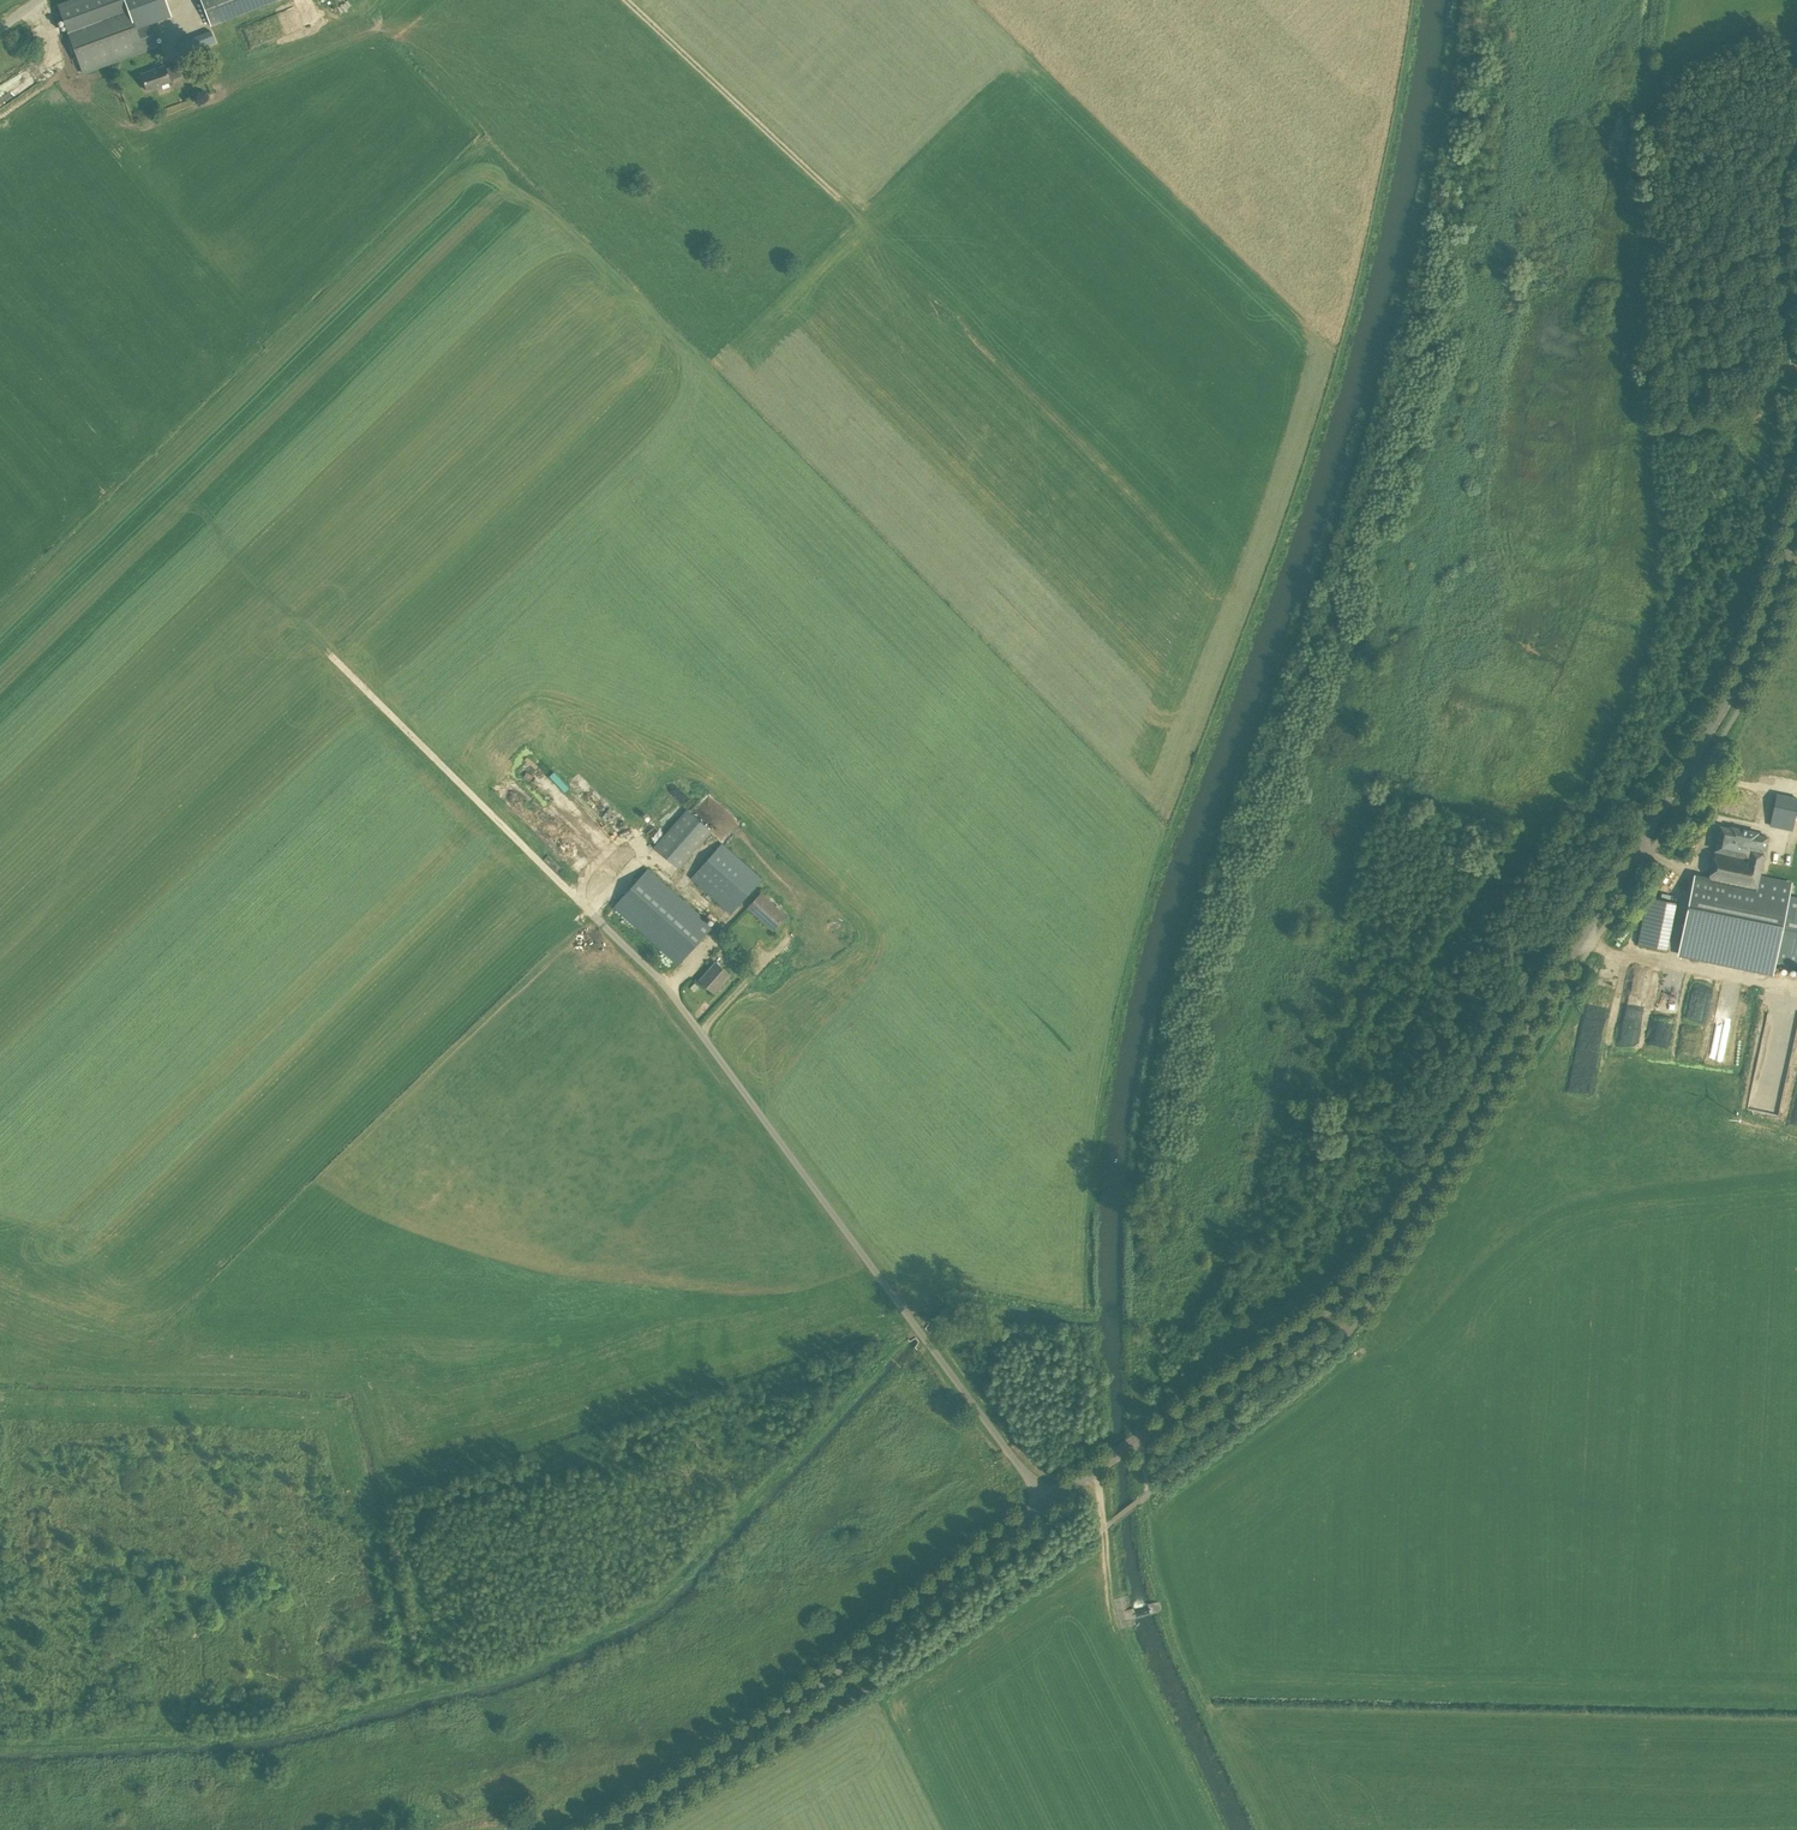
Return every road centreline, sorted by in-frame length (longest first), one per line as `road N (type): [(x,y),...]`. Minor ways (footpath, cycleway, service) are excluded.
road 1 (tertiary): [(607,1829),(776,1719),(966,1568),(1286,1344),(1348,1289),(1420,1198),(1738,683),(1796,528)]
road 2 (unclassified): [(1796,359),(1786,300),(1796,153)]
road 3 (unclassified): [(436,1829),(567,1792)]

